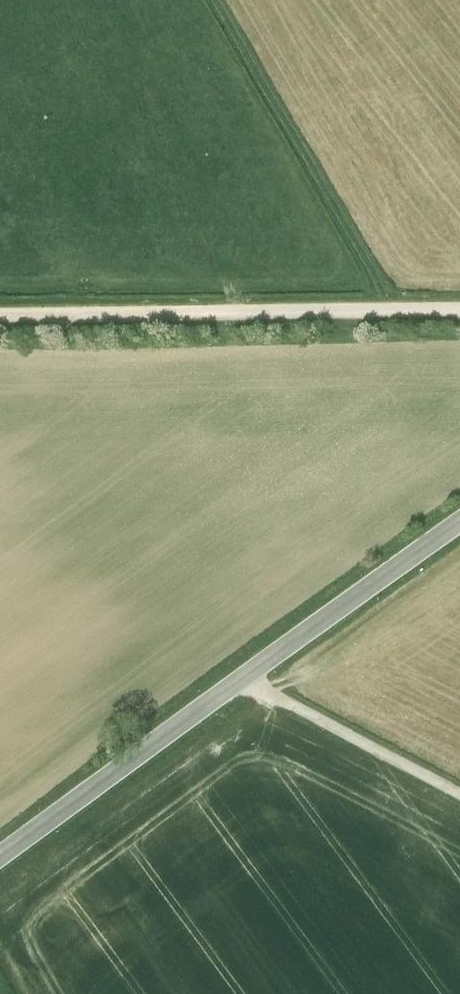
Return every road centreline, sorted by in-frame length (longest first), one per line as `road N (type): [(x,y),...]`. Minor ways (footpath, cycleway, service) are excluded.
road 1 (tertiary): [(0,859),(459,524)]
road 2 (track): [(0,317),(459,313)]
road 3 (track): [(211,0),(387,314)]
road 4 (track): [(459,794),(245,678)]

